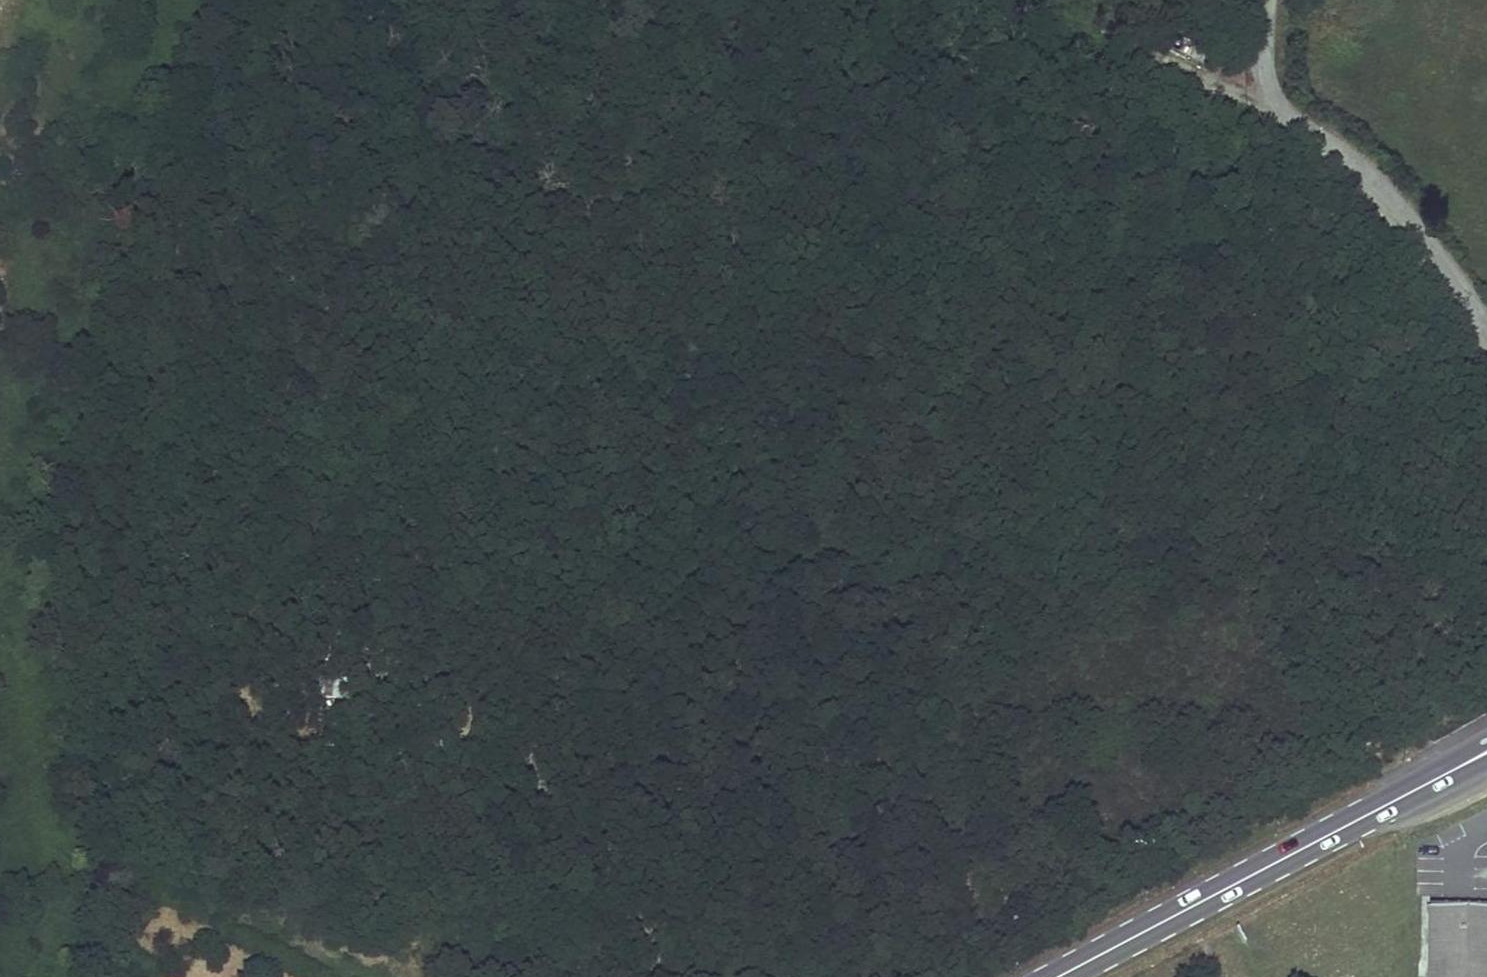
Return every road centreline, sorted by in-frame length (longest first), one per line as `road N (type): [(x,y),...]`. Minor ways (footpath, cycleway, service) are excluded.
road 1 (secondary): [(1059,976),(1477,757)]
road 2 (unclassified): [(1486,331),(1376,186),(1284,114),(1268,83),(1270,0)]

